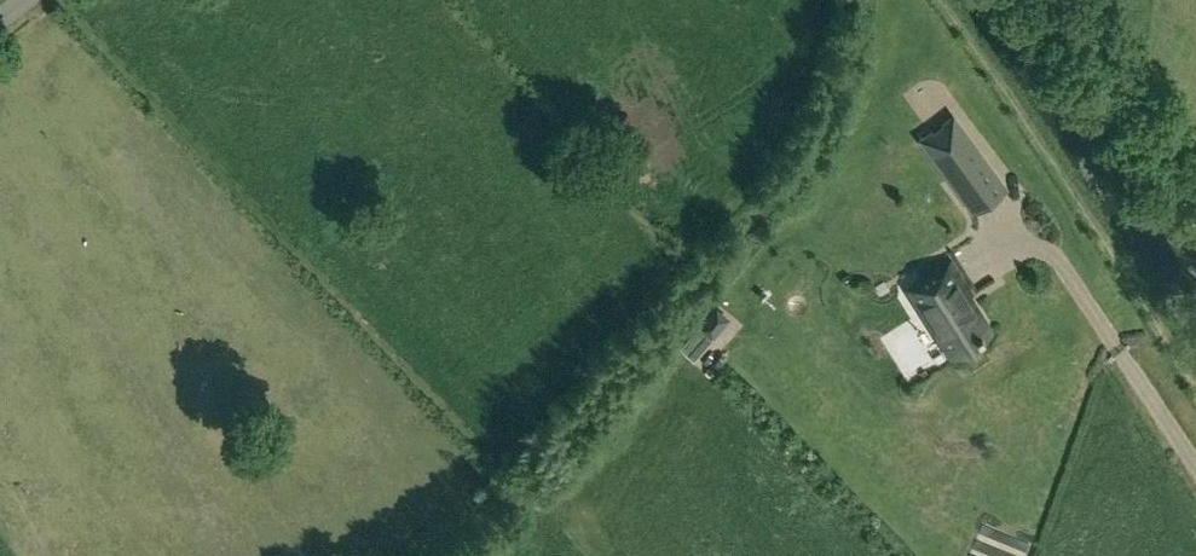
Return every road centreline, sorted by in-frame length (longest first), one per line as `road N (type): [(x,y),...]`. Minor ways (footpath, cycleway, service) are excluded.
road 1 (track): [(1060,0),(1195,226)]

